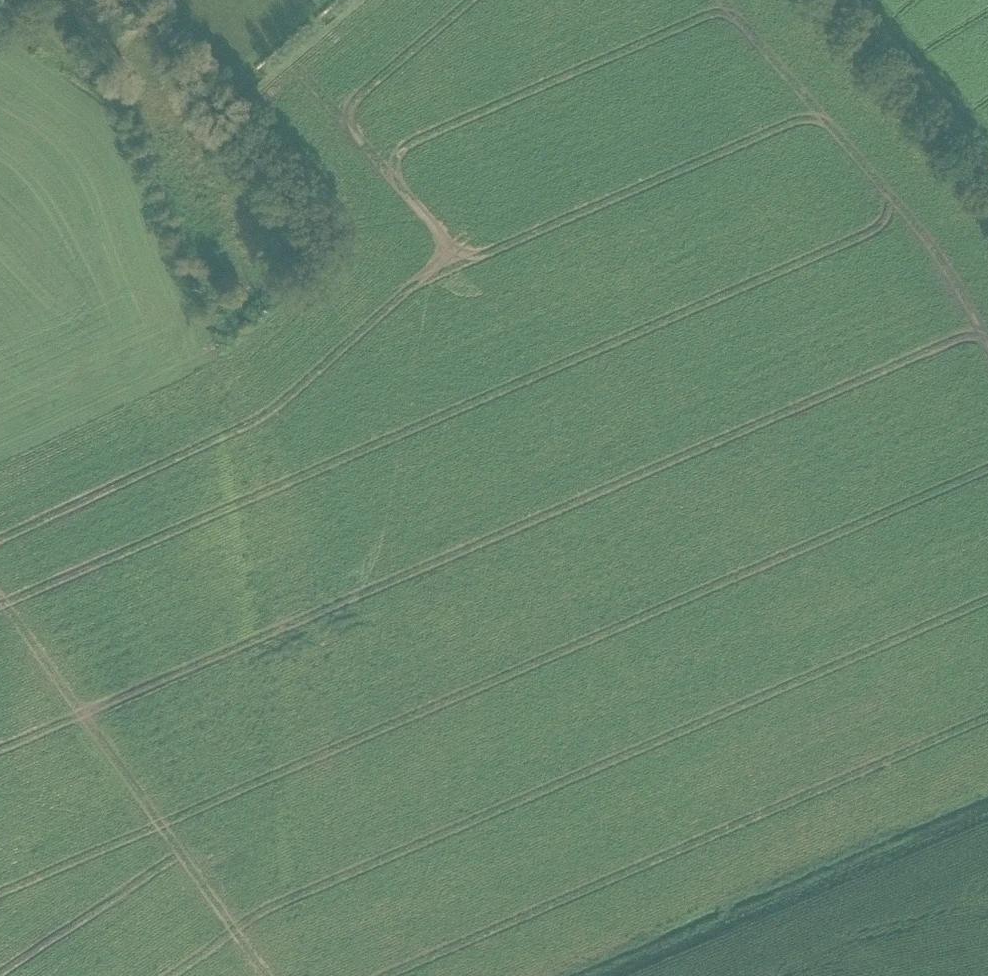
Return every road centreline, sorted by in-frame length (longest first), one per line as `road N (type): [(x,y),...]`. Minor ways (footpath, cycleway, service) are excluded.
road 1 (track): [(987,170),(842,0)]

